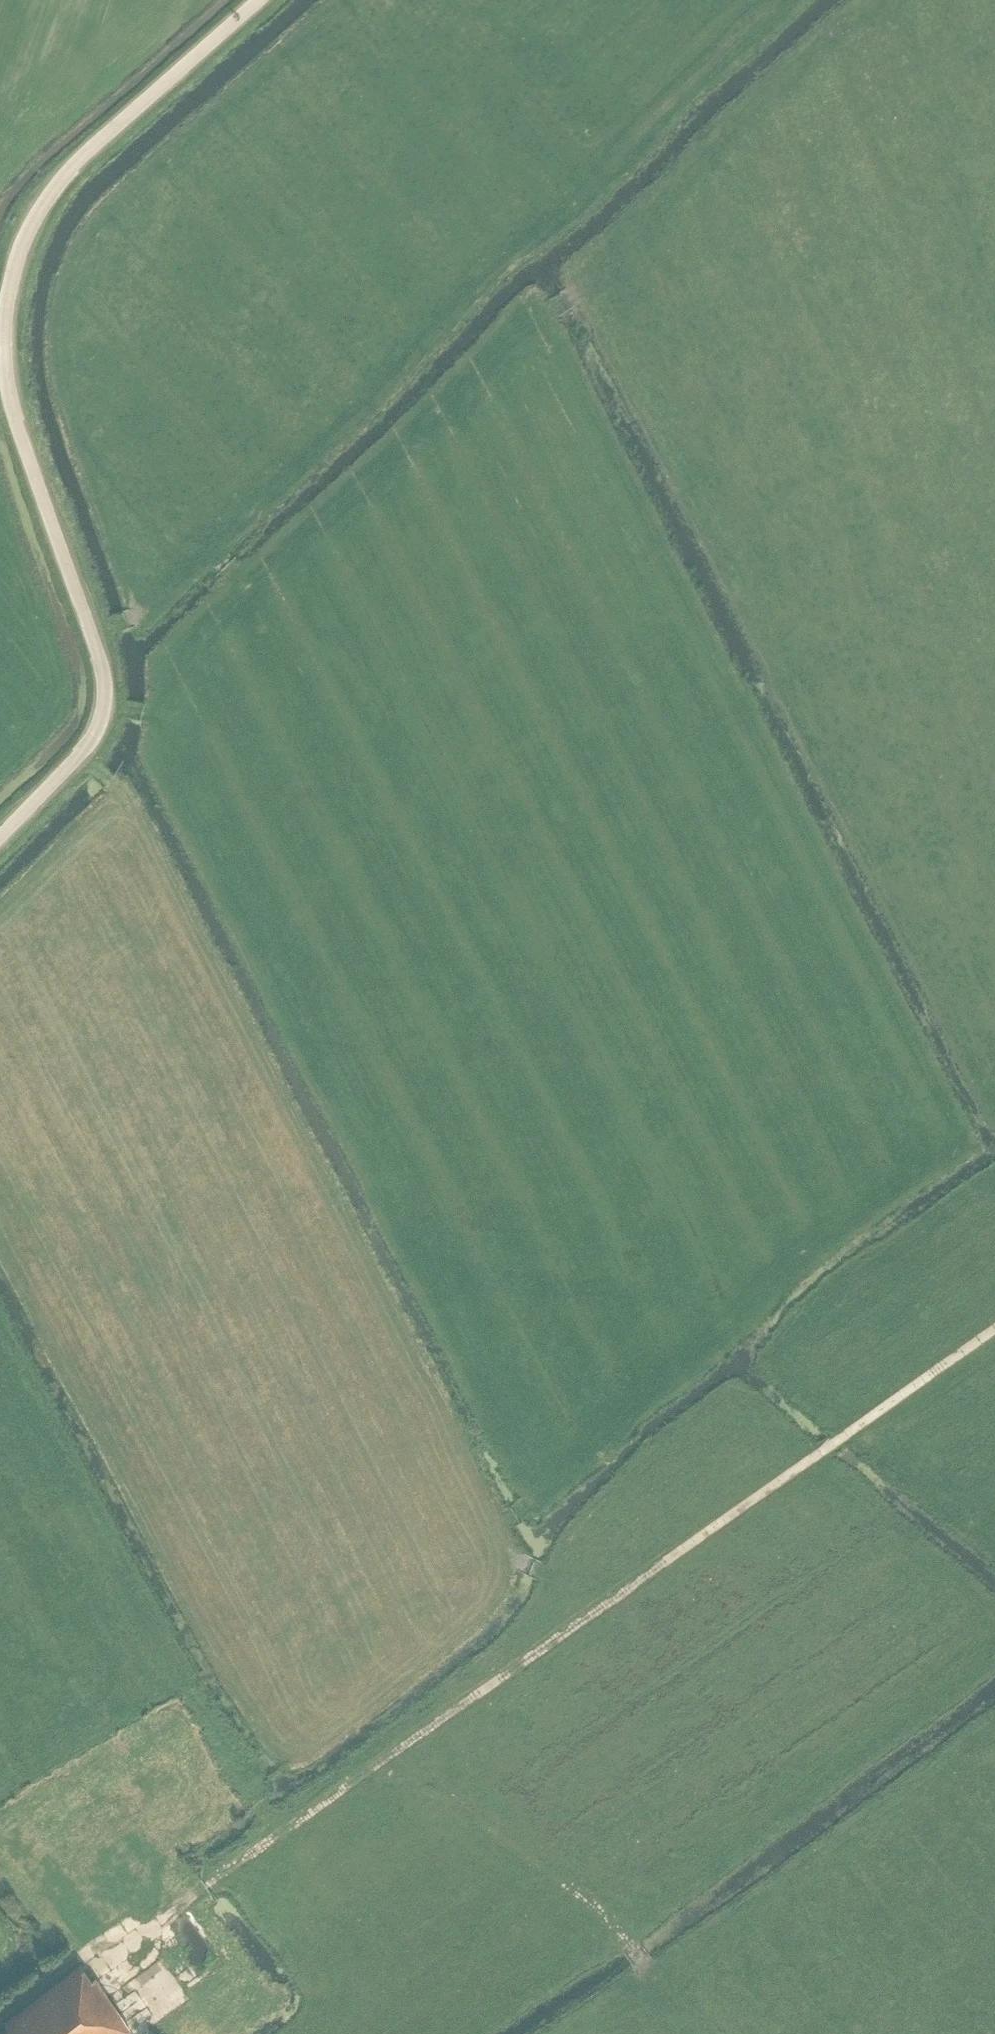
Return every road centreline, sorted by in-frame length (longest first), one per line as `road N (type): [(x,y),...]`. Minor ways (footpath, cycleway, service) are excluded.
road 1 (tertiary): [(0,831),(86,745),(107,704),(100,654),(13,419),(3,342)]
road 2 (tertiary): [(3,342),(9,281),(48,194),(82,154),(259,0)]

